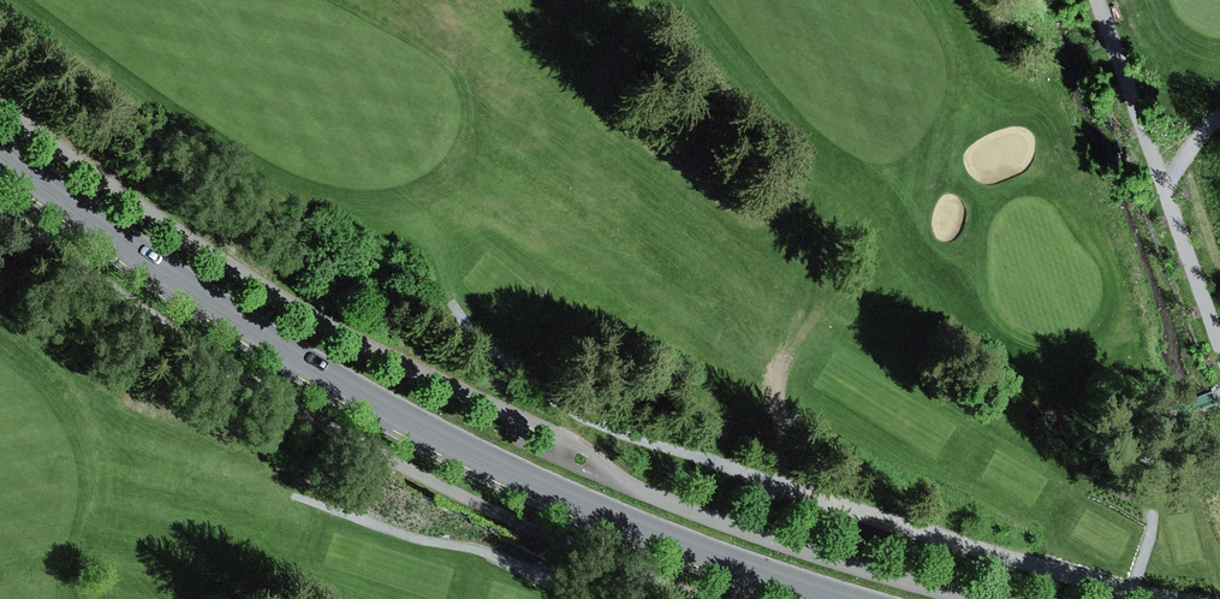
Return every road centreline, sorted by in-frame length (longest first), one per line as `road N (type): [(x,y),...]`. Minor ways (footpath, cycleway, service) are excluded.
road 1 (primary): [(853,598),(671,539),(427,430),(304,361),(0,151)]
road 2 (track): [(652,0),(790,132),(812,174),(811,258),(787,321),(724,423),(633,391),(525,373),(438,301)]
road 3 (track): [(525,373),(589,418),(675,449),(1012,562),(1171,598)]
road 4 (track): [(1012,562),(1044,544),(1076,504),(1215,295)]
road 5 (track): [(1119,0),(1219,311)]
road 6 (track): [(590,598),(476,548),(421,541),(287,493)]

